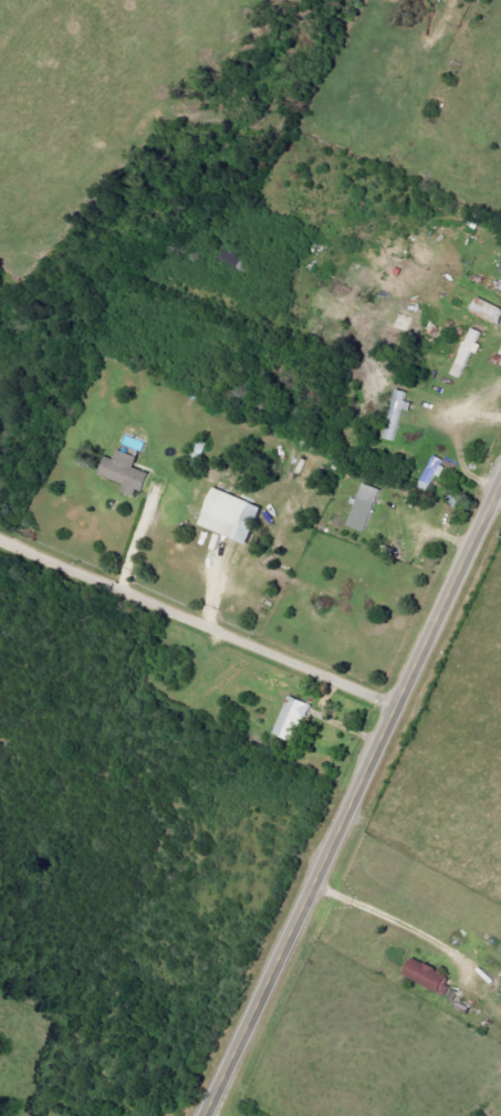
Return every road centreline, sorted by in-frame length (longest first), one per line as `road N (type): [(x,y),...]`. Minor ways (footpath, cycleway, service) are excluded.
road 1 (tertiary): [(205,1115),(500,488)]
road 2 (residential): [(399,706),(0,531)]

